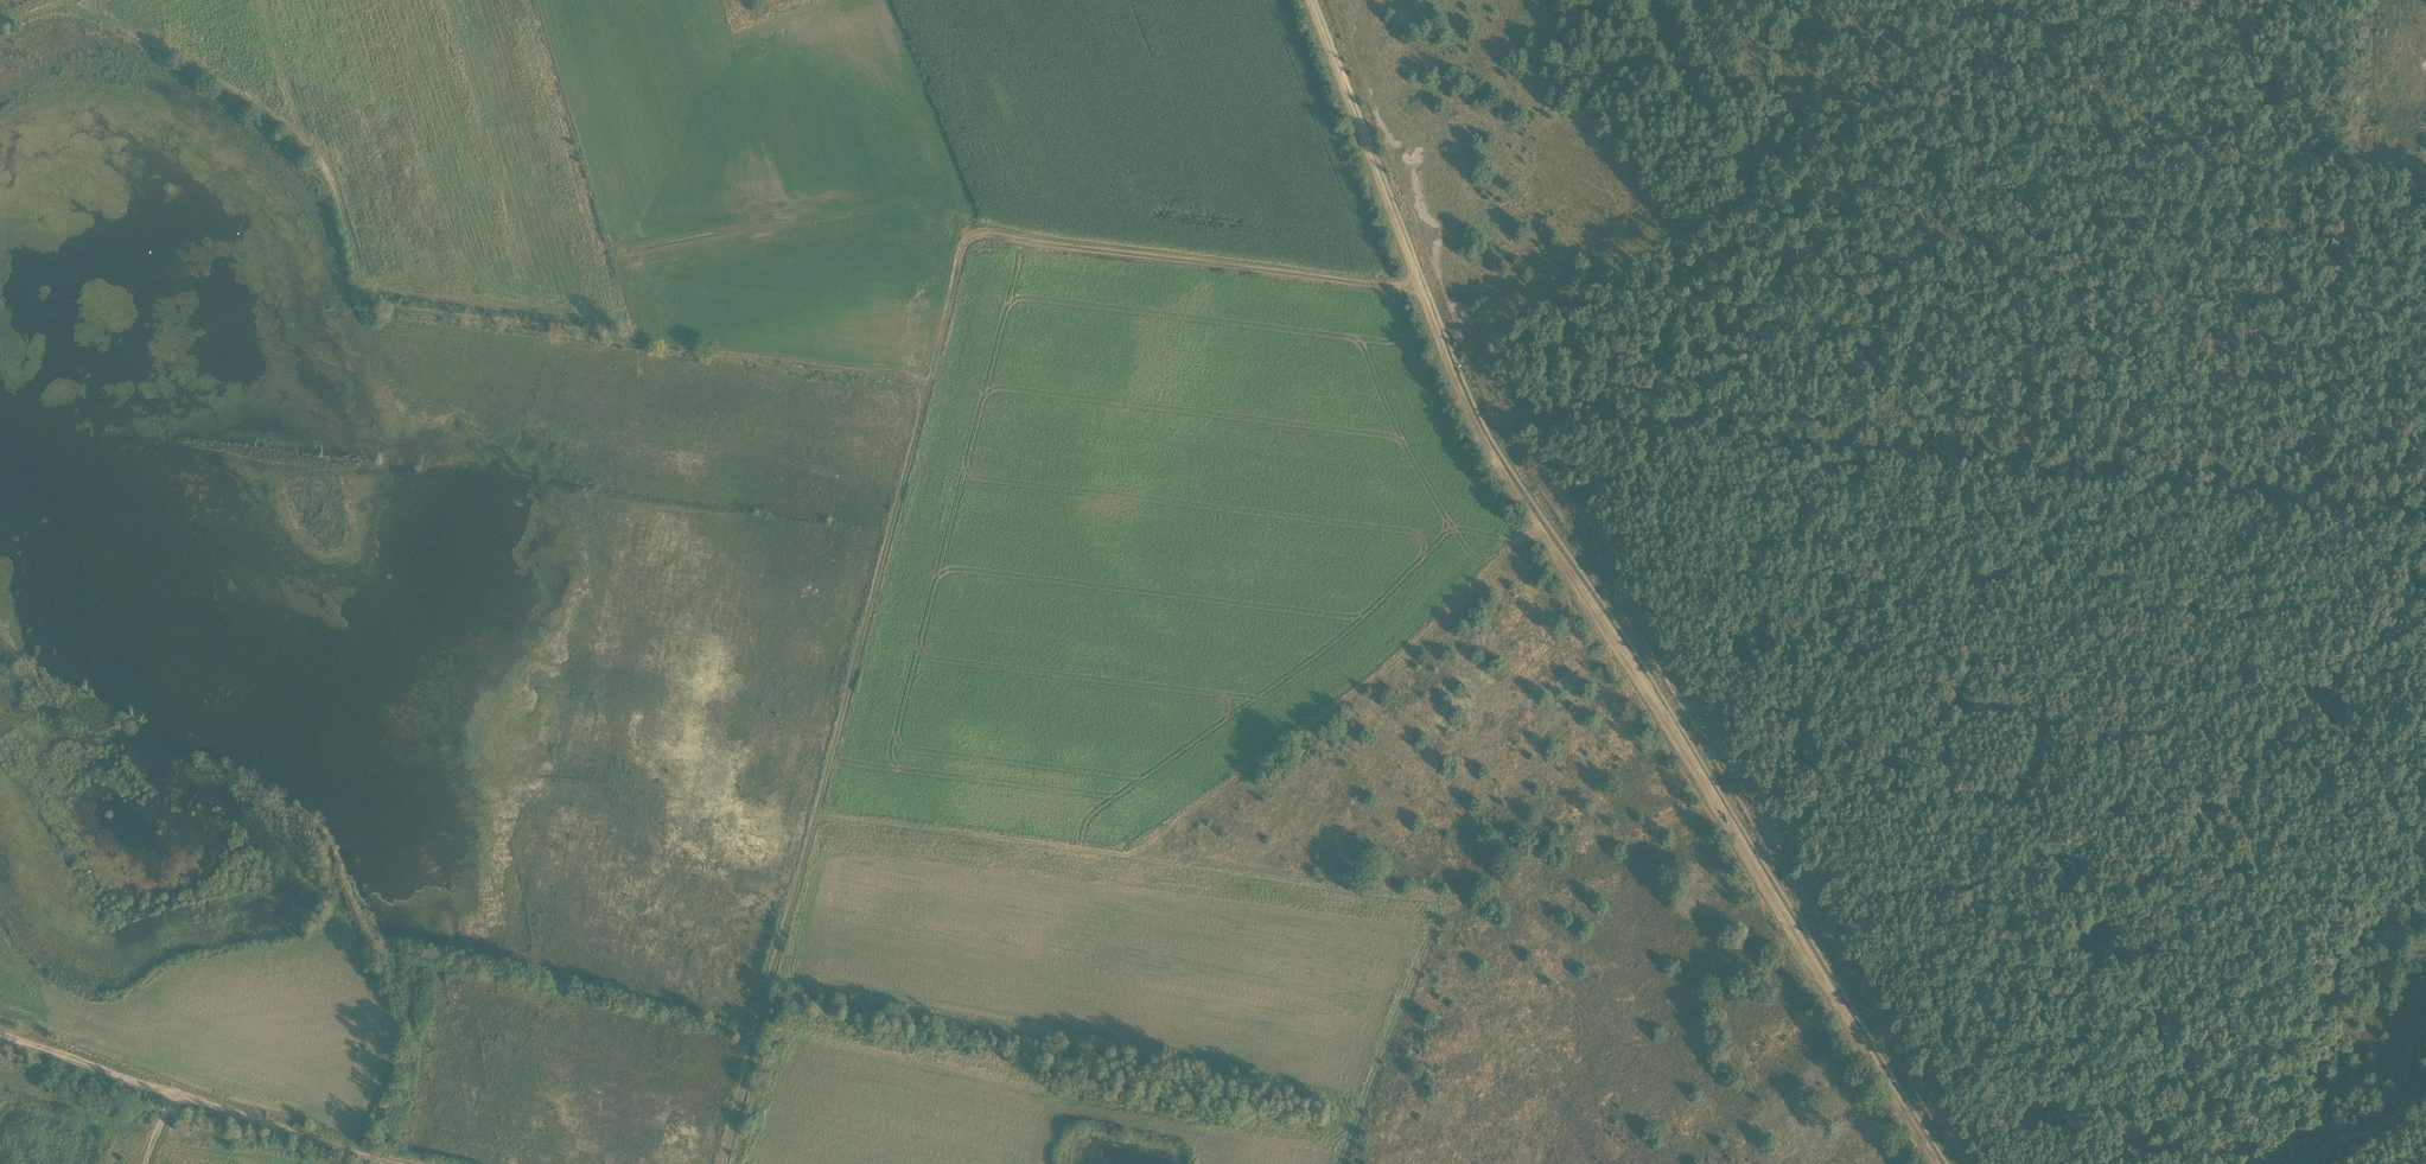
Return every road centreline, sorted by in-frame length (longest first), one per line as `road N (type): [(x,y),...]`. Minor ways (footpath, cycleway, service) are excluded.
road 1 (track): [(724,1163),(933,376),(366,306),(335,188),(302,137),(245,93),(63,2)]
road 2 (track): [(1305,0),(1464,409),(1926,1163)]
road 3 (track): [(2425,518),(1548,424),(1501,425)]
road 4 (track): [(933,376),(956,259),(969,238),(980,236),(1417,289)]
road 5 (track): [(397,1163),(167,1097),(0,1034)]

